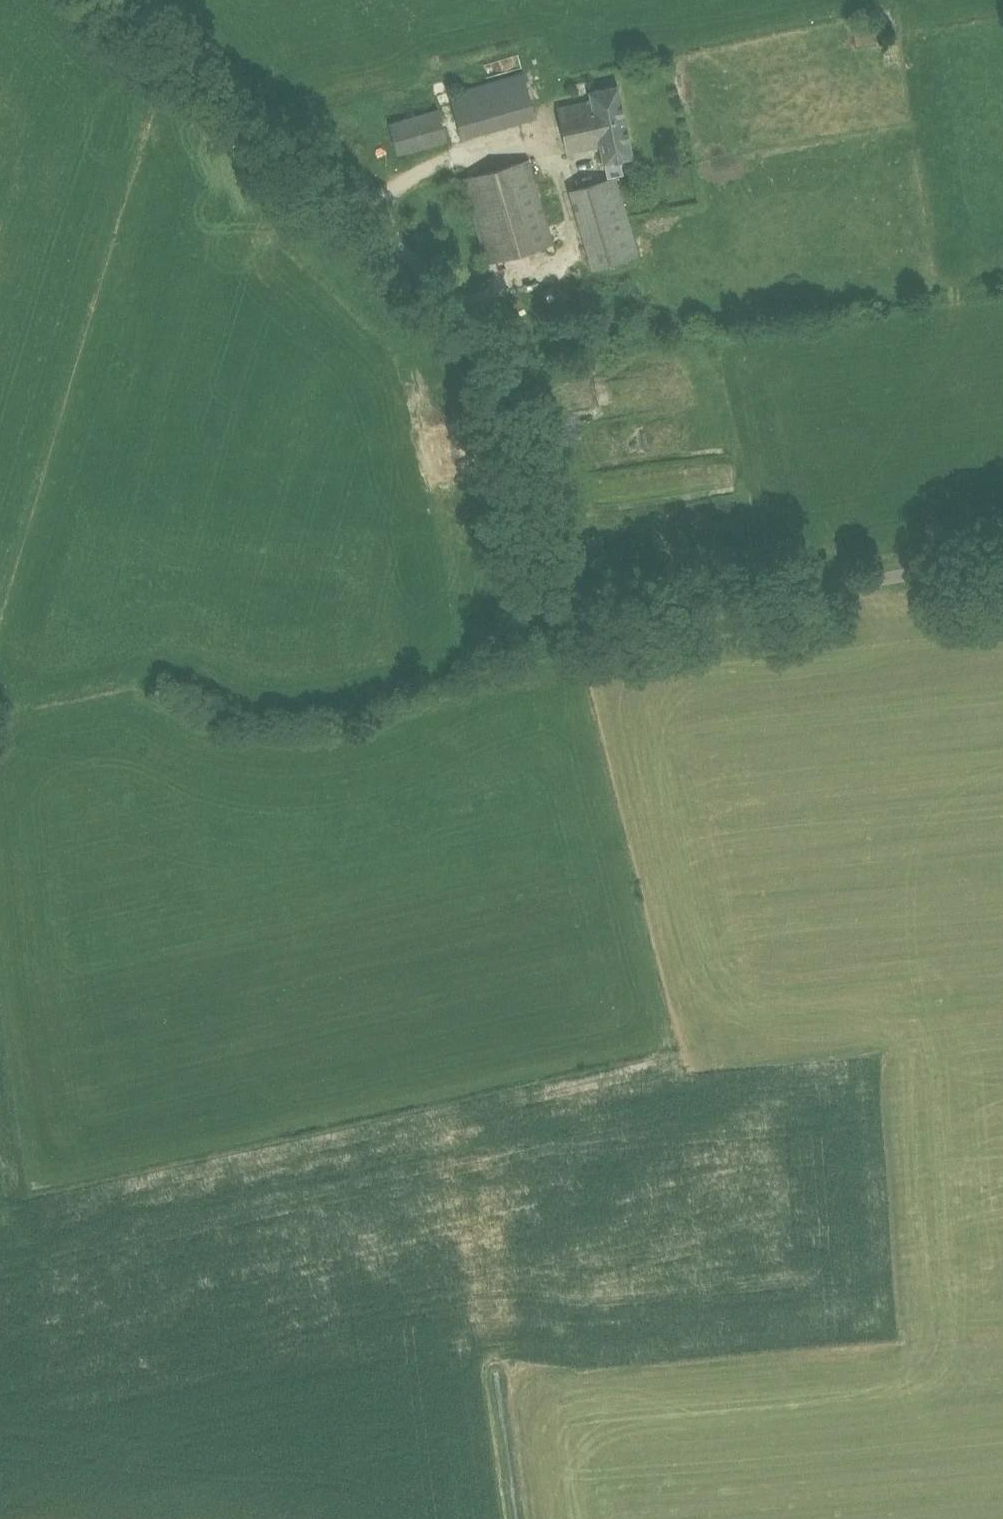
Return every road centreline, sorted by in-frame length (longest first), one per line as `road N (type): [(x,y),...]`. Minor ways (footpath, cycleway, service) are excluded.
road 1 (unclassified): [(1002,562),(533,626),(513,591),(467,351),(434,302),(131,0)]

